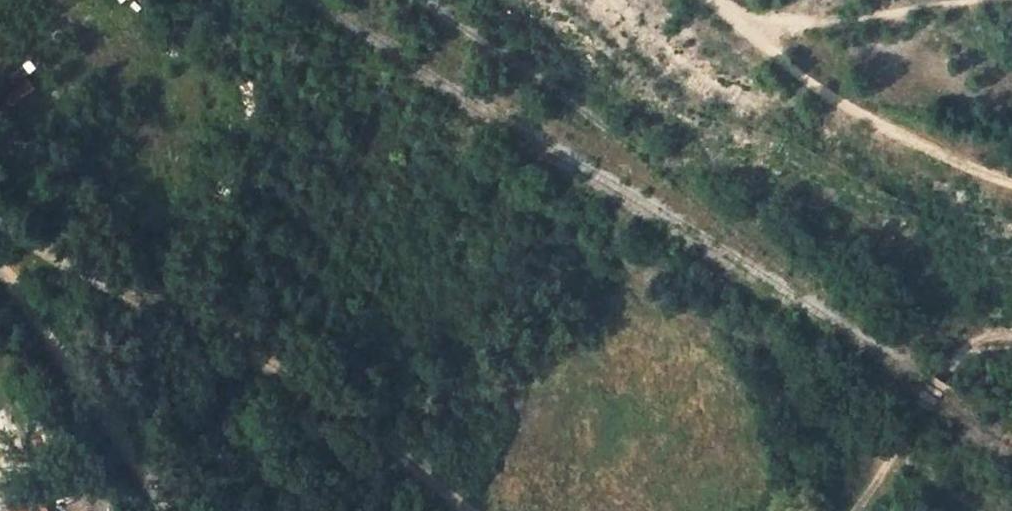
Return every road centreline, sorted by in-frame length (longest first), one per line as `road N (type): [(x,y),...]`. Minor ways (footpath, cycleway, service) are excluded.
road 1 (track): [(471,510),(252,354),(43,252),(0,218)]
road 2 (track): [(1011,335),(963,350),(859,510)]

